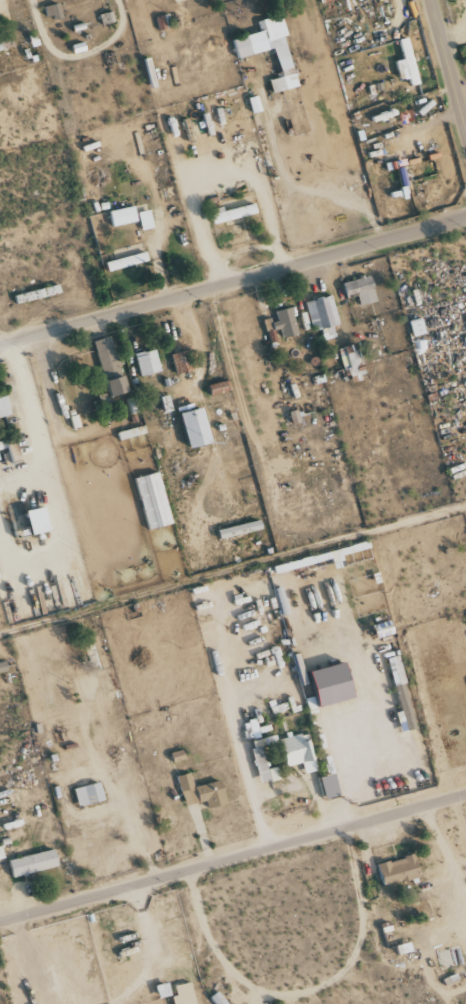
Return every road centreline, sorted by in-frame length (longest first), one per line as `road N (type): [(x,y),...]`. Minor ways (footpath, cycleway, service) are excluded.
road 1 (residential): [(465,218),(0,347)]
road 2 (residential): [(465,795),(0,923)]
road 3 (track): [(218,1003),(252,991),(288,955),(310,838)]
road 4 (track): [(208,866),(212,679)]
road 5 (residential): [(465,128),(431,0)]
road 6 (track): [(130,887),(154,991),(173,1003)]

